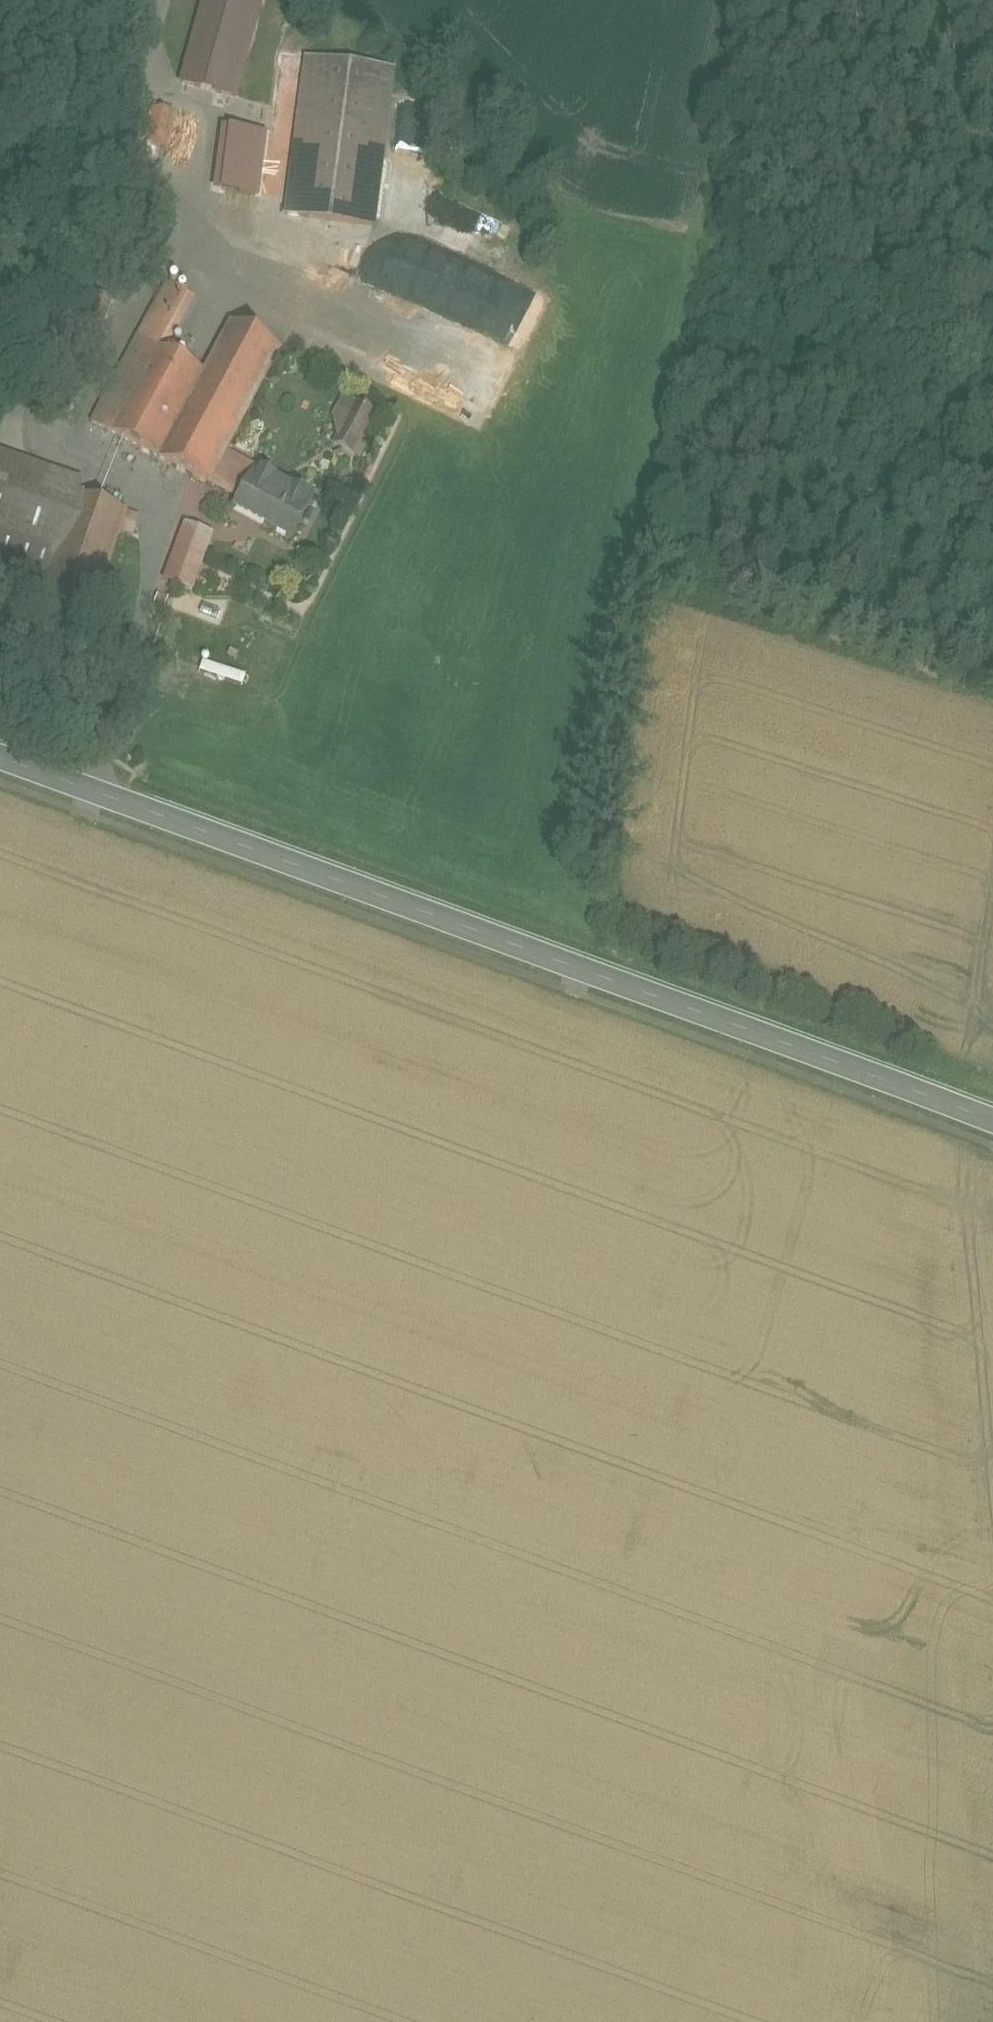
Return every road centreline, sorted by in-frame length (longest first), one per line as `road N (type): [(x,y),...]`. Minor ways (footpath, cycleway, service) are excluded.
road 1 (tertiary): [(0,751),(992,1123)]

